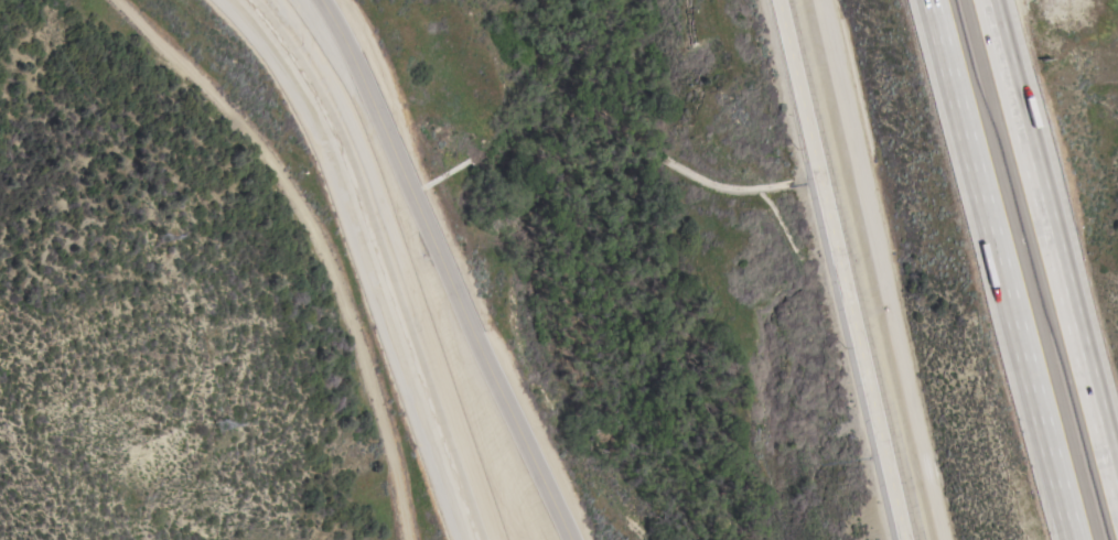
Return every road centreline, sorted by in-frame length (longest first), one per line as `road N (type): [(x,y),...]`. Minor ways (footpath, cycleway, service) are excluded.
road 1 (residential): [(569,539),(480,326),(325,0)]
road 2 (motorway): [(927,0),(1072,539)]
road 3 (tertiary): [(783,0),(910,539)]
road 4 (motorway): [(1117,487),(988,0)]

